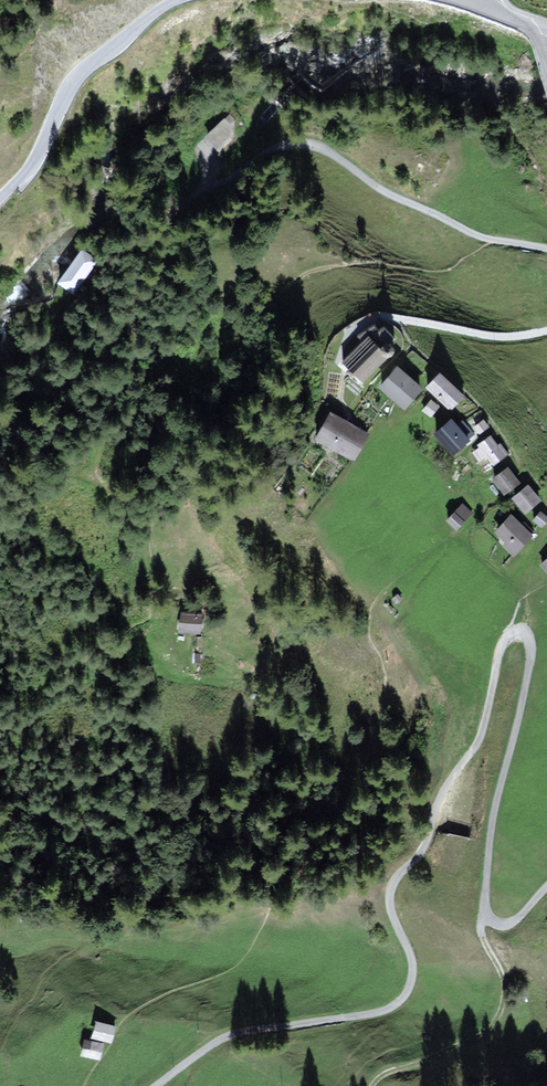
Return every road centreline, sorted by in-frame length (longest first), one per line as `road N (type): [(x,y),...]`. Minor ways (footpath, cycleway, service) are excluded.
road 1 (unclassified): [(154,1085),(226,1036),(367,1014),(403,998),(413,967),(390,893),(480,737),(503,642),(520,633)]
road 2 (tertiary): [(0,198),(40,154),(72,82),(177,0)]
road 3 (track): [(485,912),(481,933),(504,982),(492,1025),(372,1085)]
road 4 (residential): [(546,332),(492,336),(384,317),(348,335)]

